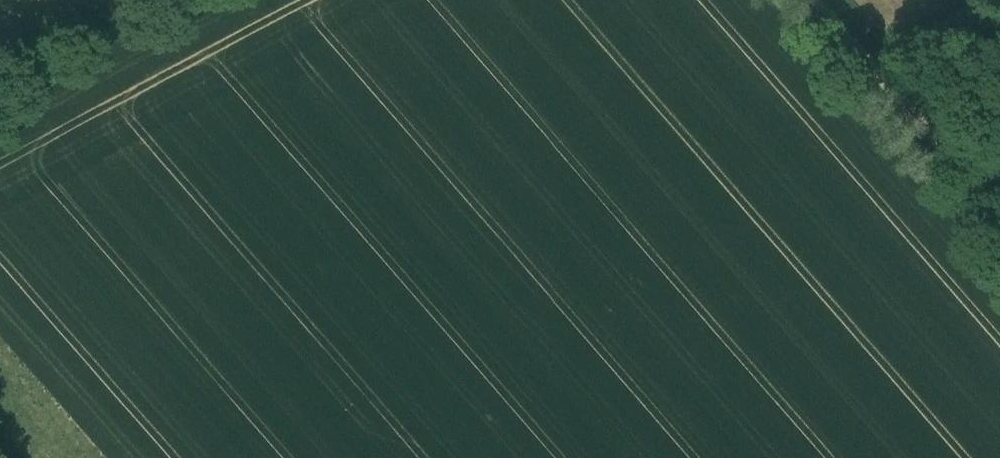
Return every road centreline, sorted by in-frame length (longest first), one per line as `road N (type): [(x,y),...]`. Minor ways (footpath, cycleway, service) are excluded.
road 1 (track): [(815,0),(999,213)]

